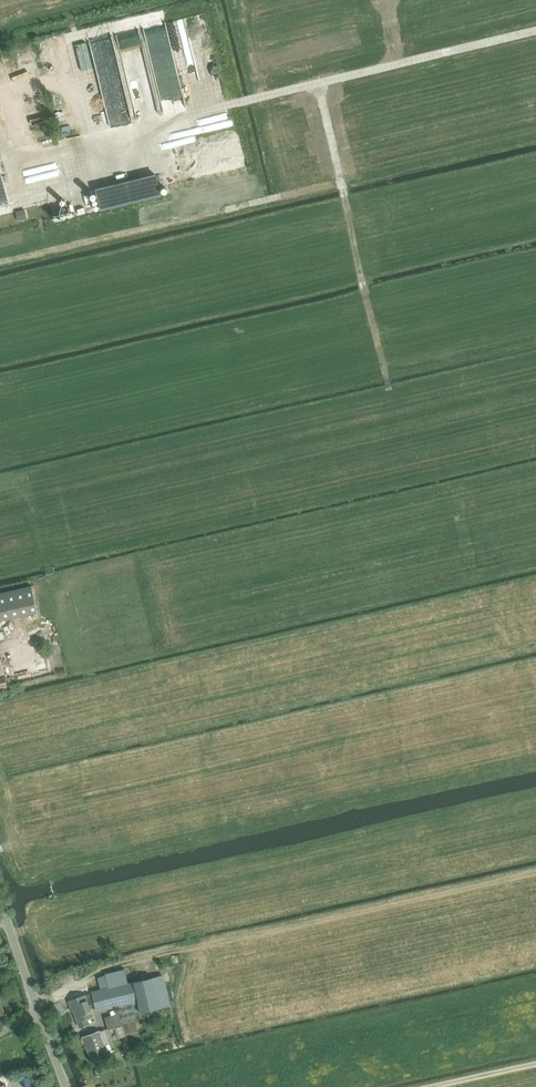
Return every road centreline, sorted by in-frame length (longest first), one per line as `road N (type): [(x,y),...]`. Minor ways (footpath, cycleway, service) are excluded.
road 1 (tertiary): [(67,1086),(0,904)]

